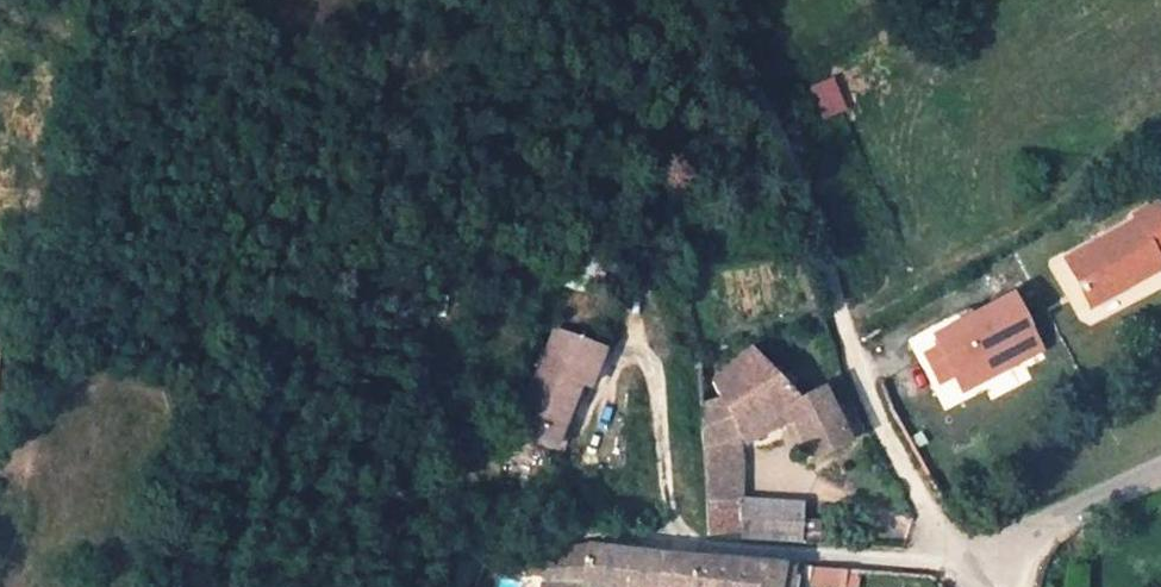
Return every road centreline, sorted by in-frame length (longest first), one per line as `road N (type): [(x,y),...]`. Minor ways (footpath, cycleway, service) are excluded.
road 1 (track): [(949,564),(852,376),(830,252),(759,84),(695,0)]
road 2 (track): [(365,586),(393,493),(414,304)]
road 3 (residential): [(949,564),(678,542)]
road 4 (track): [(467,586),(483,552),(586,530),(678,542)]
road 5 (residential): [(1160,464),(949,564)]

